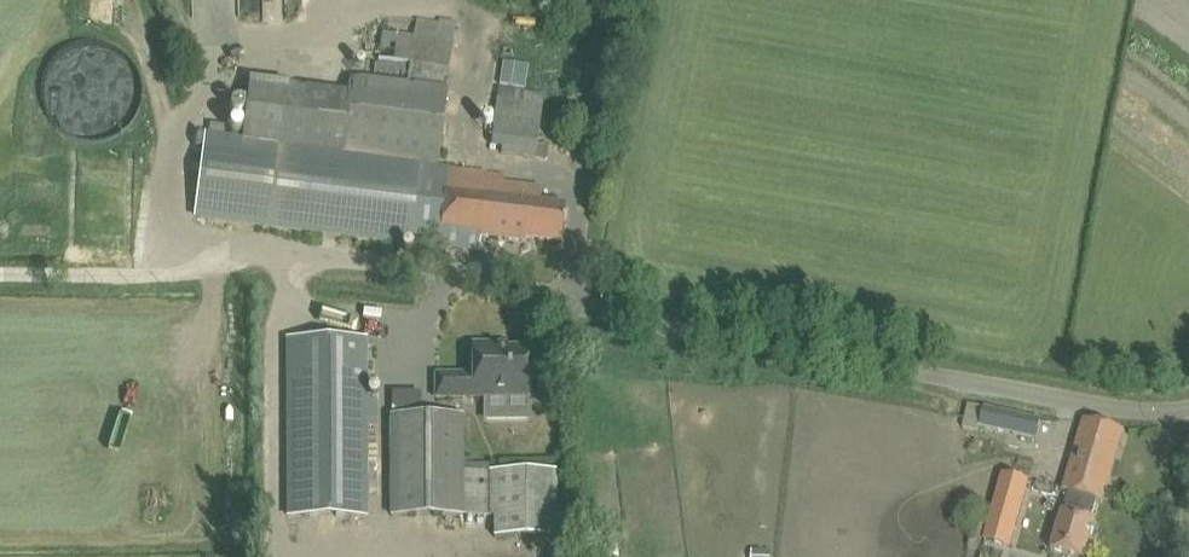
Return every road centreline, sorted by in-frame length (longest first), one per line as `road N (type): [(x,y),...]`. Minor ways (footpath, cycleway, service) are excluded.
road 1 (unclassified): [(1188,407),(1152,414),(1011,404),(575,324)]

